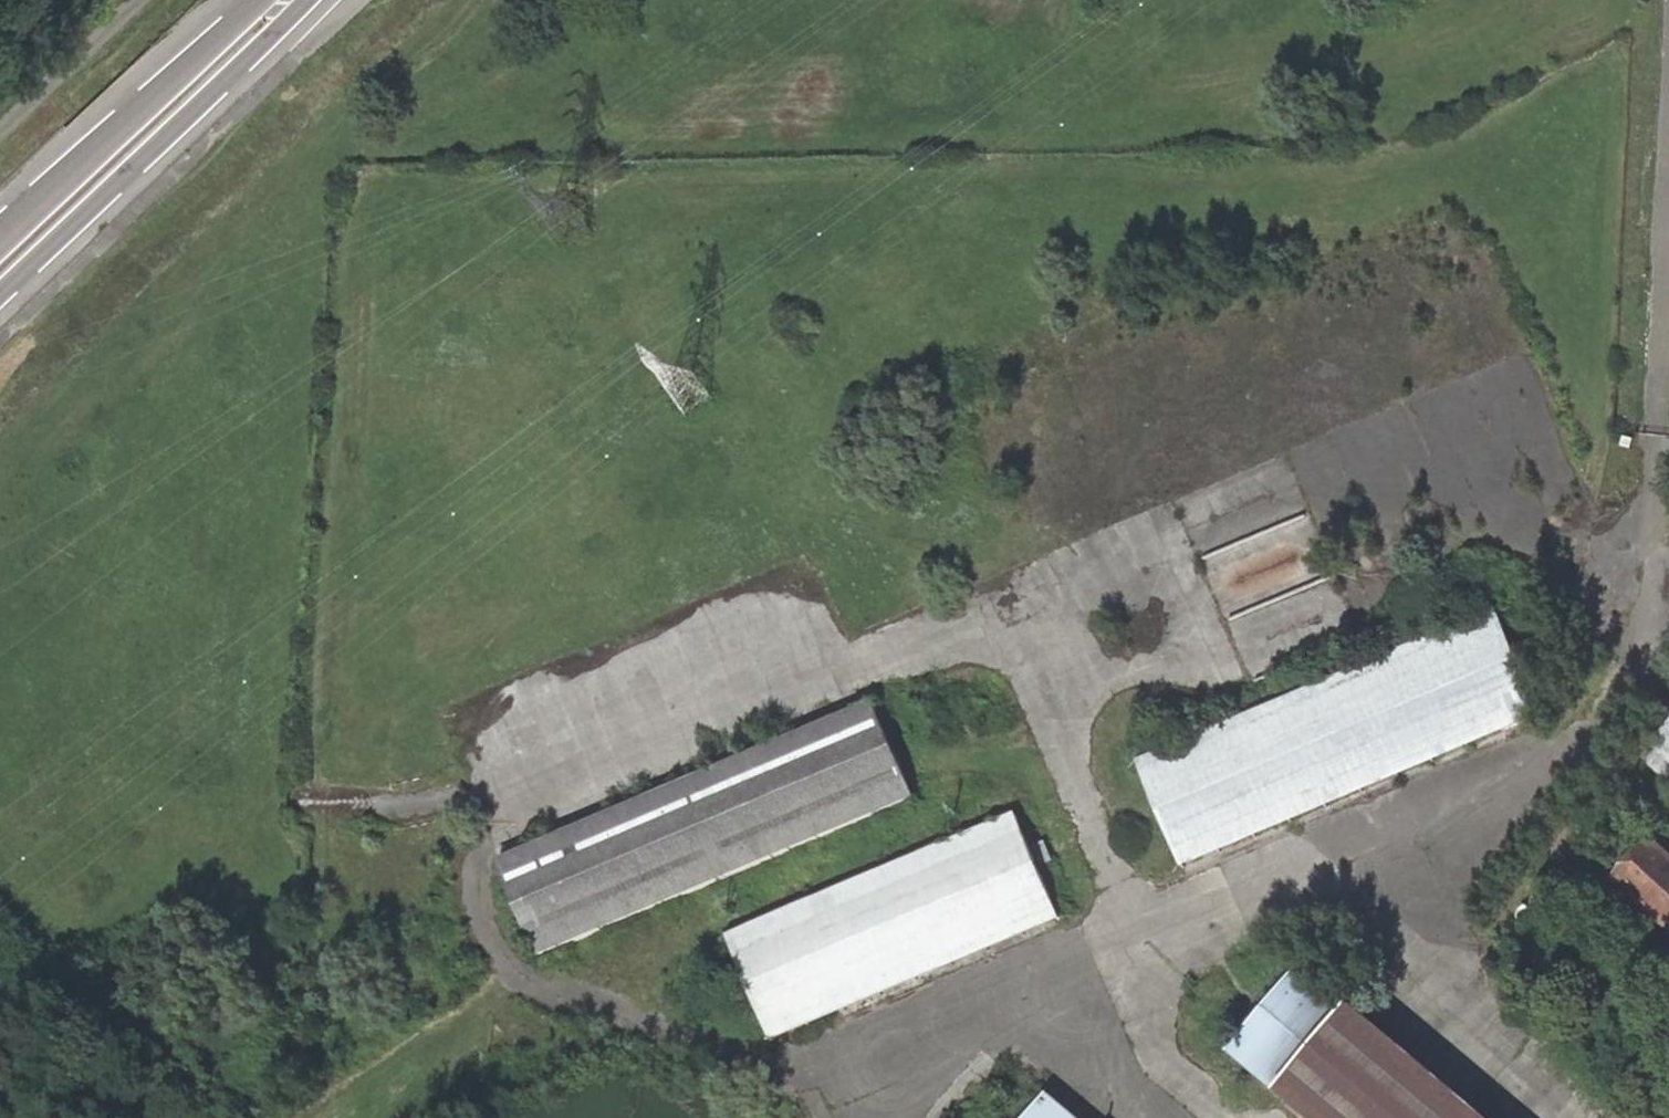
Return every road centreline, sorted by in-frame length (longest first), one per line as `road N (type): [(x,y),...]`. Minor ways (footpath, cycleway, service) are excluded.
road 1 (secondary): [(278,0),(69,197)]

